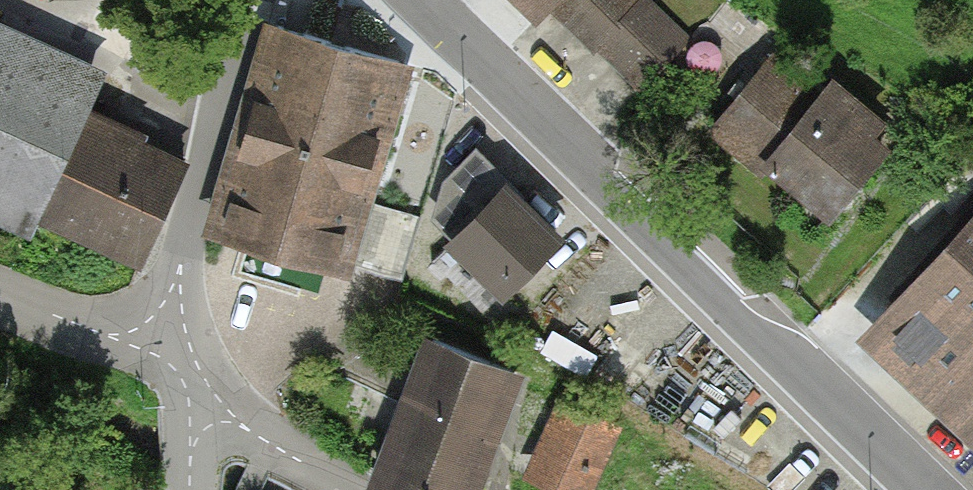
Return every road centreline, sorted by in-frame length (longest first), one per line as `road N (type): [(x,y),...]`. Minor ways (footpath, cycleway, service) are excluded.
road 1 (tertiary): [(422,0),(932,489)]
road 2 (tertiary): [(245,0),(179,274),(189,369)]
road 3 (residential): [(189,369),(0,292)]
road 4 (residential): [(345,489),(255,434),(189,369)]
road 5 (tertiary): [(189,369),(191,489)]

